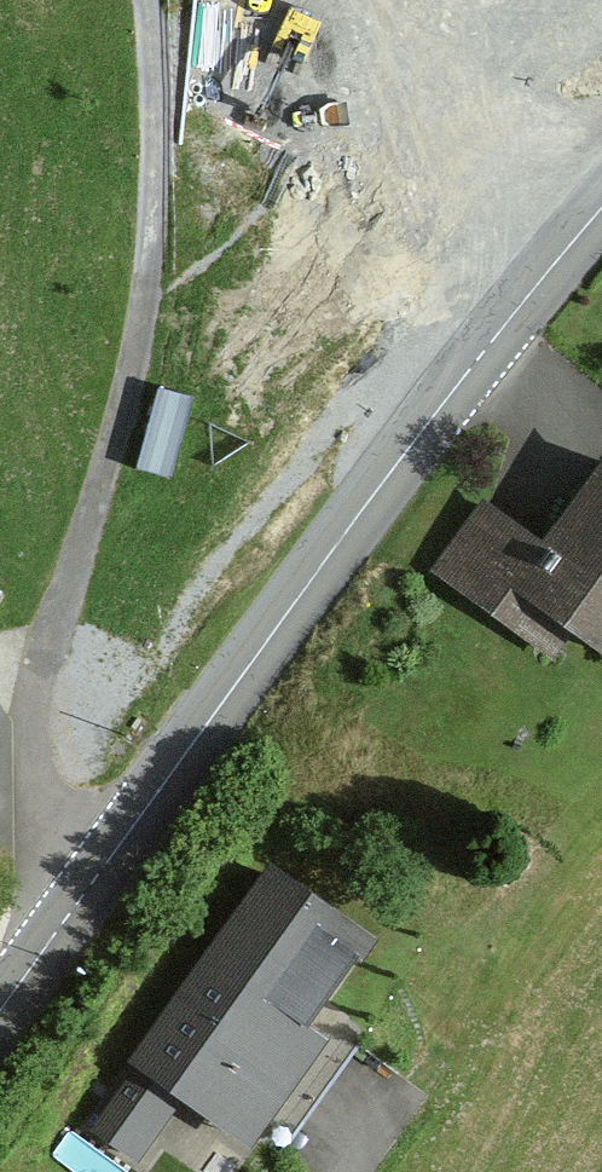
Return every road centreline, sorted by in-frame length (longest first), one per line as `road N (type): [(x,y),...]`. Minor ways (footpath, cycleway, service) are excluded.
road 1 (residential): [(151,0),(165,166),(139,347),(39,702),(56,850),(85,891)]
road 2 (secondary): [(85,891),(316,572),(601,211)]
road 3 (secondary): [(0,1008),(85,891)]

